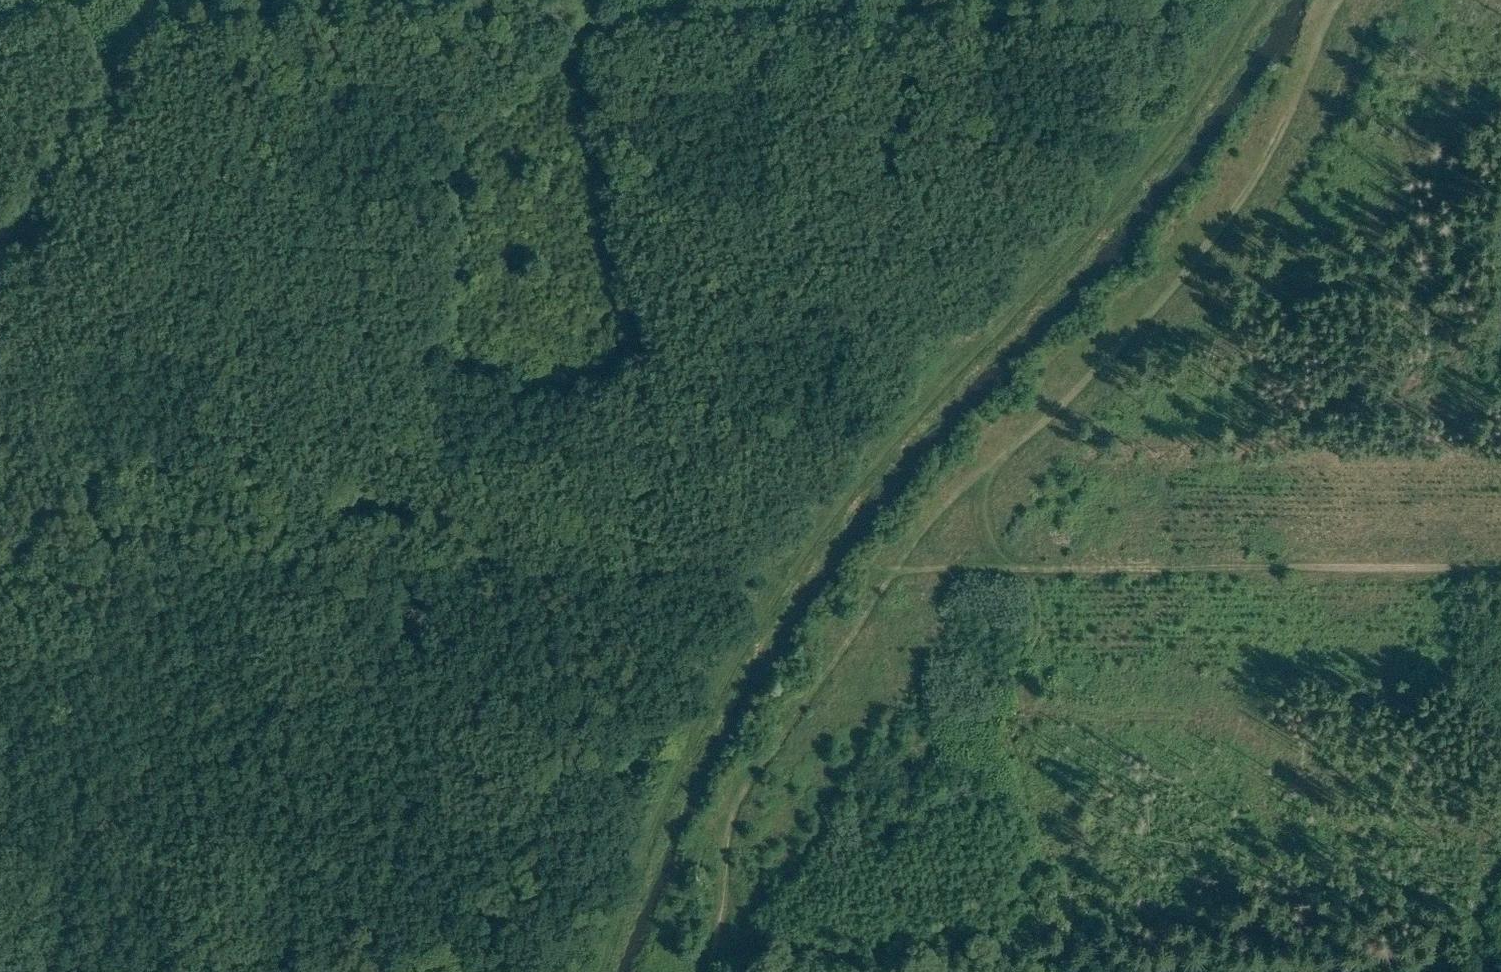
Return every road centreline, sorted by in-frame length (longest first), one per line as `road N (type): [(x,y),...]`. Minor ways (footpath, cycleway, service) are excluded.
road 1 (track): [(898,570),(922,535),(1035,430),(1189,266),(1358,0)]
road 2 (track): [(712,971),(729,838),(742,799),(898,570)]

